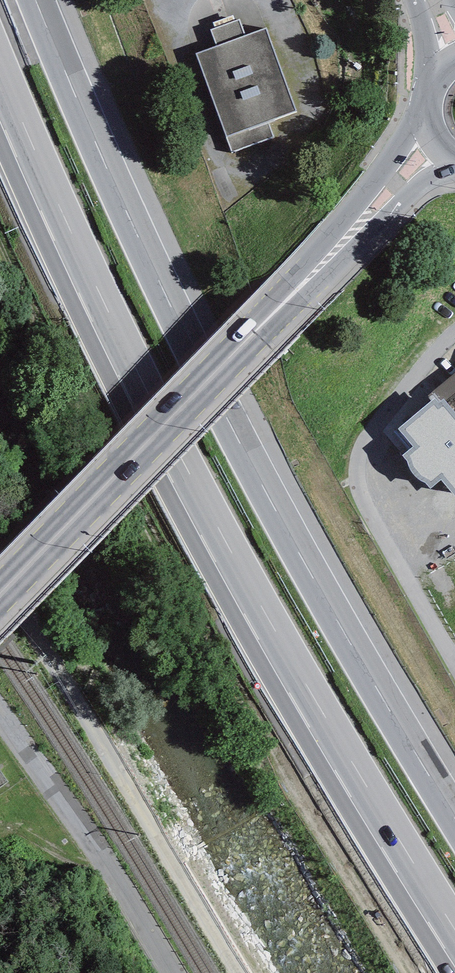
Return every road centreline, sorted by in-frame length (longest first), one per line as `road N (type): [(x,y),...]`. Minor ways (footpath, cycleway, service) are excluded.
road 1 (motorway): [(0,71),(192,483),(454,929)]
road 2 (motorway): [(454,816),(239,440),(102,156),(37,0)]
road 3 (secondary): [(0,594),(438,150)]
road 4 (unclassified): [(240,972),(0,560)]
road 5 (unclassified): [(0,711),(158,972)]

